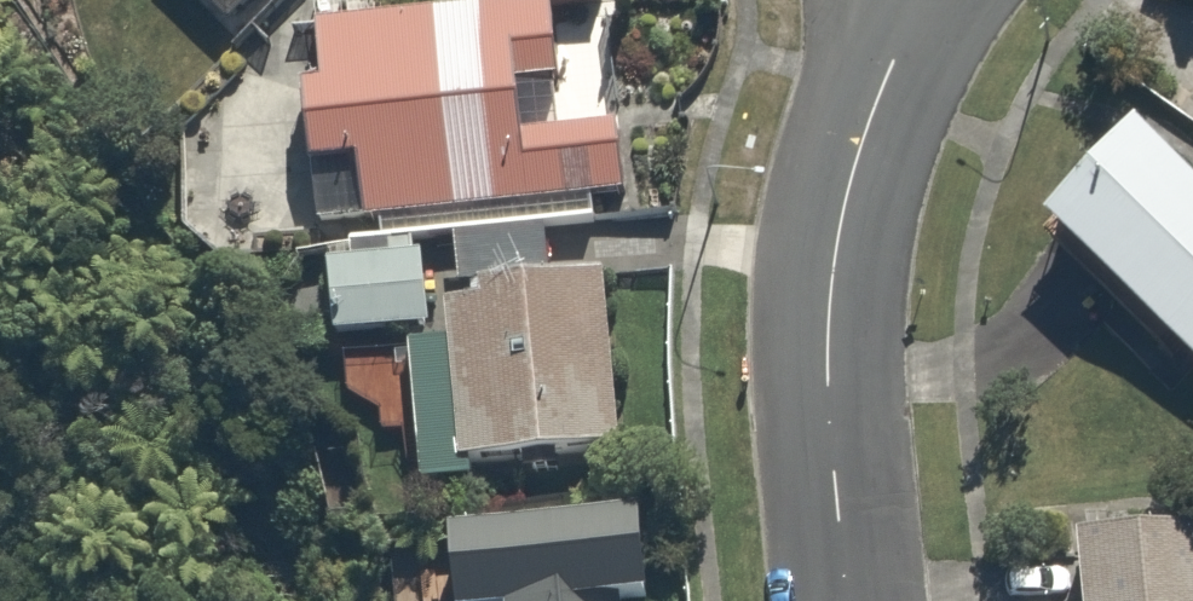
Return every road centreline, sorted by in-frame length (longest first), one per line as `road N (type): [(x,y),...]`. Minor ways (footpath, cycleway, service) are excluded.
road 1 (residential): [(919,0),(855,130),(825,268),(828,431),(847,600)]

